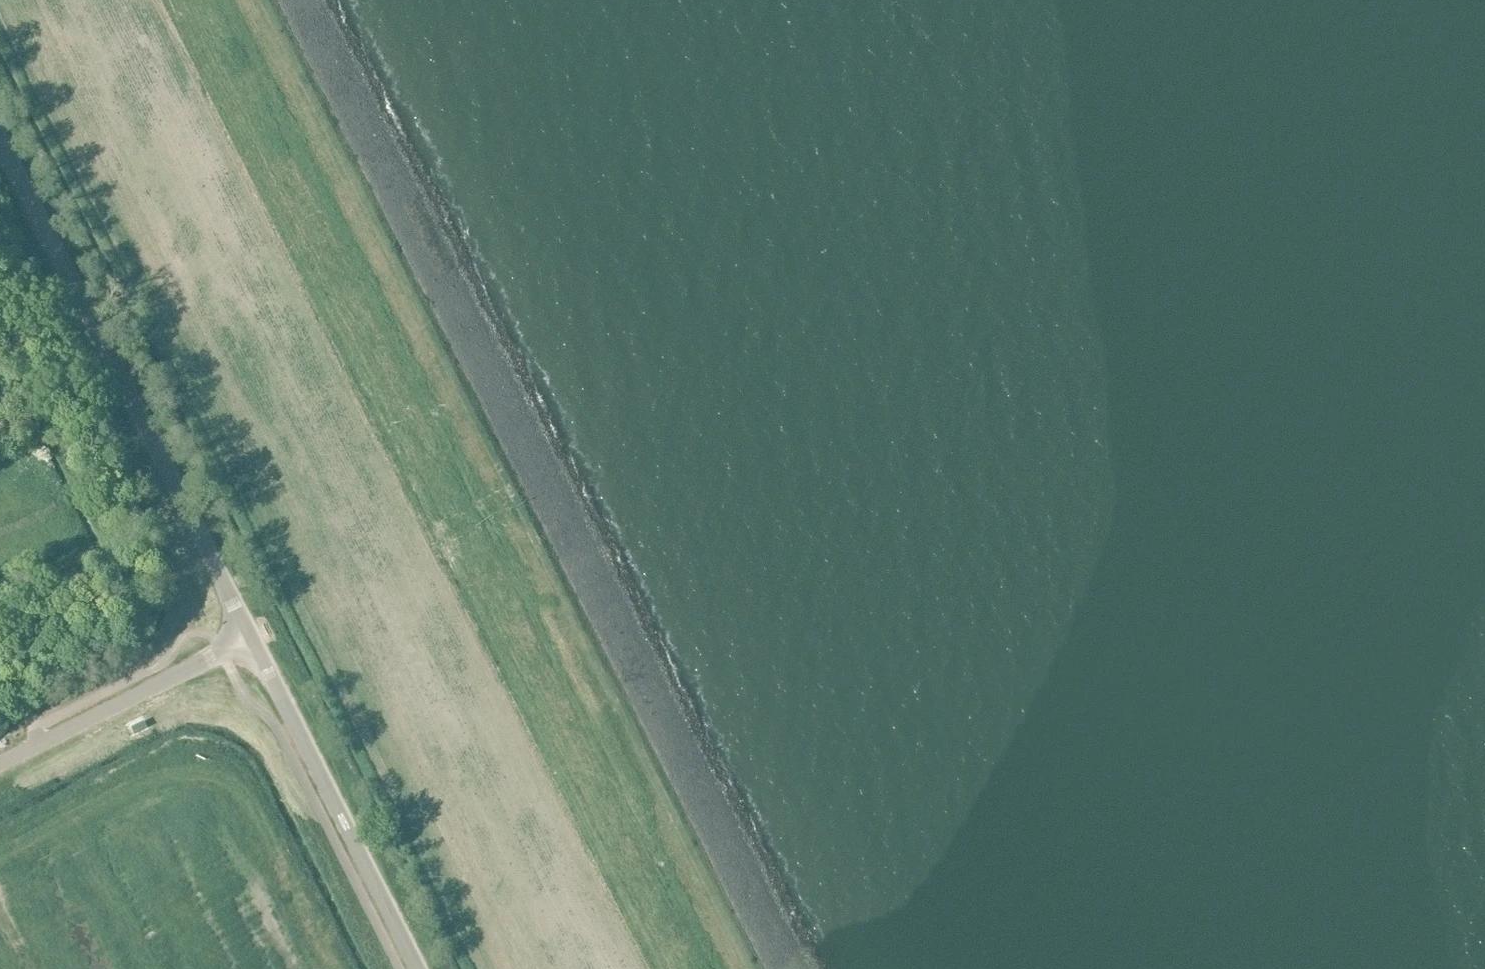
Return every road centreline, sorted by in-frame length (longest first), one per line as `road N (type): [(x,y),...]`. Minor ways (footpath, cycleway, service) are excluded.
road 1 (tertiary): [(251,638),(0,142)]
road 2 (tertiary): [(417,968),(251,638)]
road 3 (unclassified): [(0,762),(251,638)]

